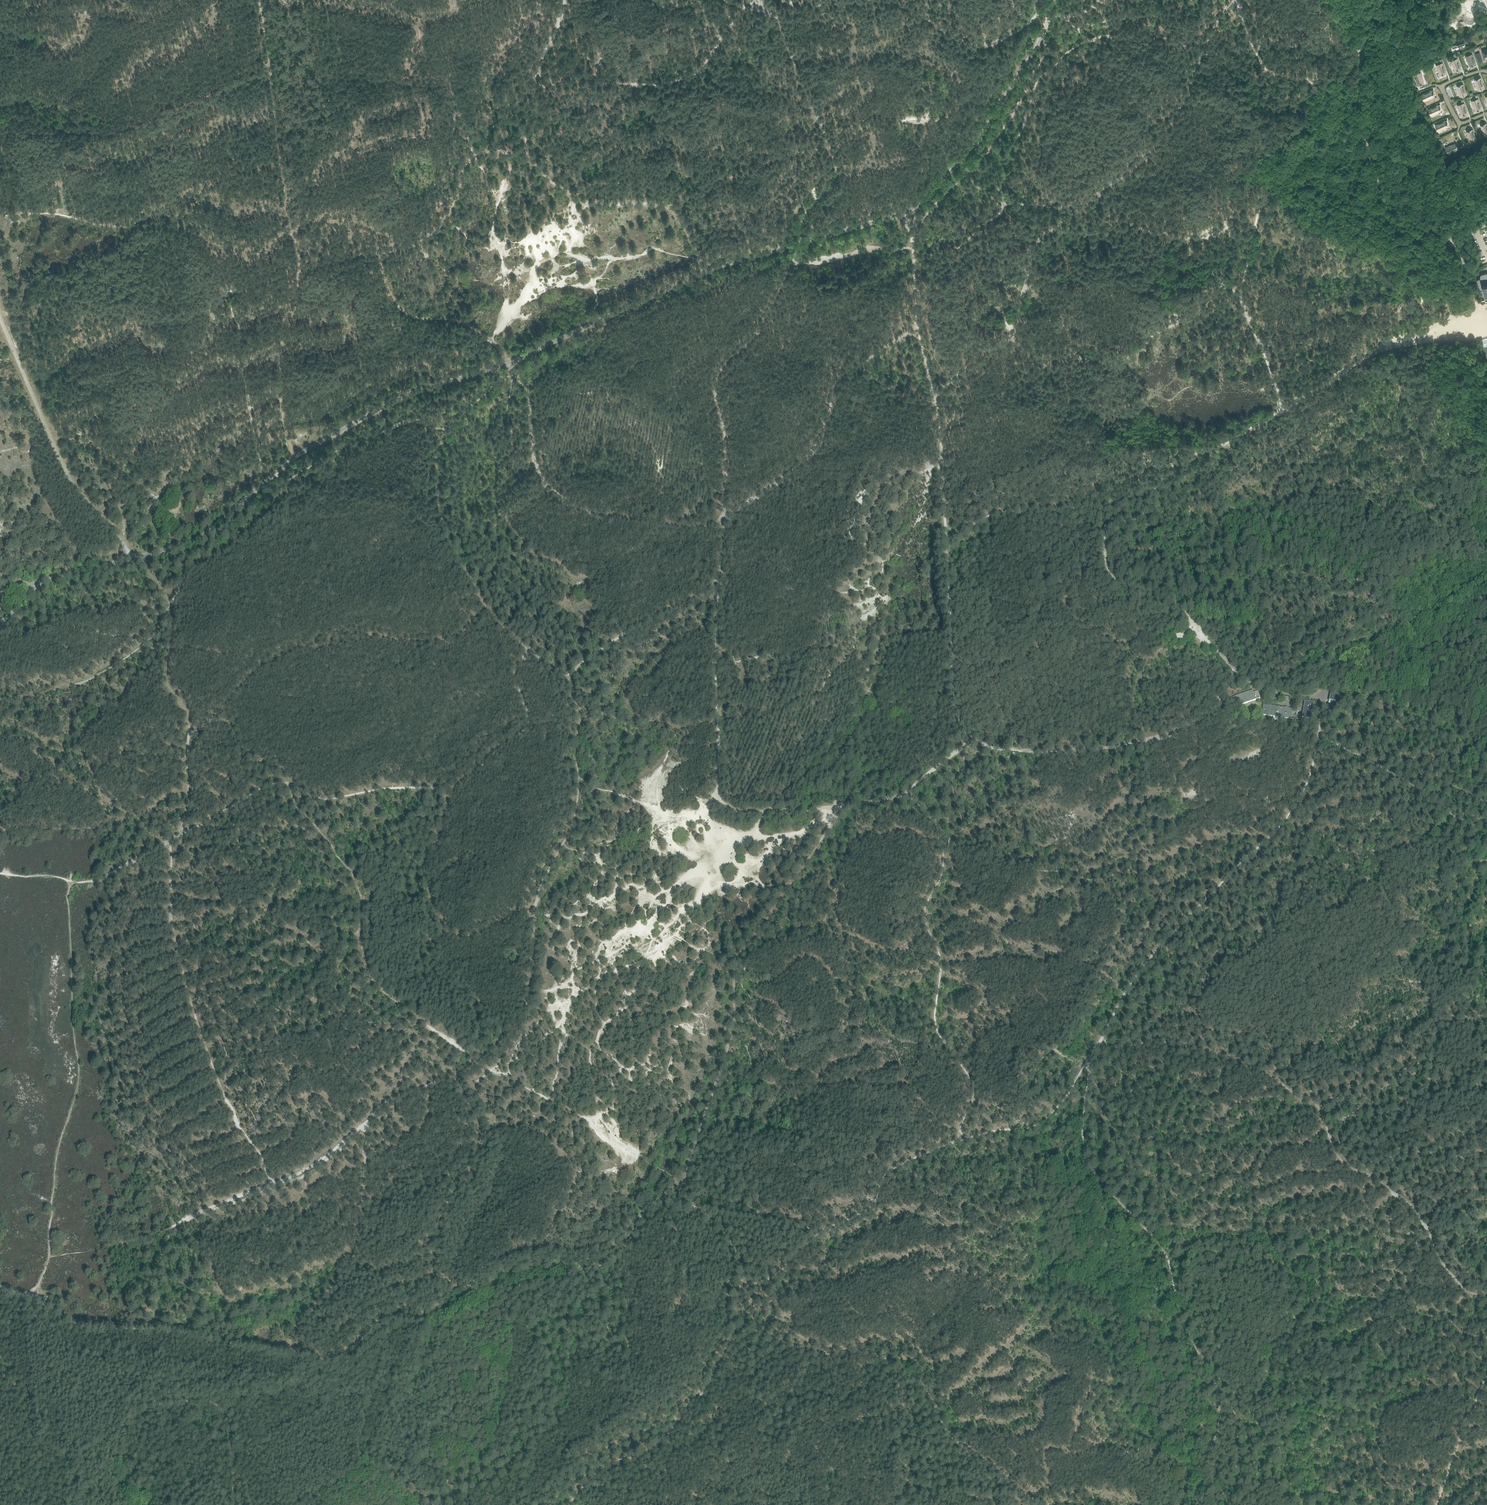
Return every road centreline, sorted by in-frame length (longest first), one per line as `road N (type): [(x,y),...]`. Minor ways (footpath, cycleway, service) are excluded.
road 1 (unclassified): [(1486,575),(1335,664),(1324,697)]

